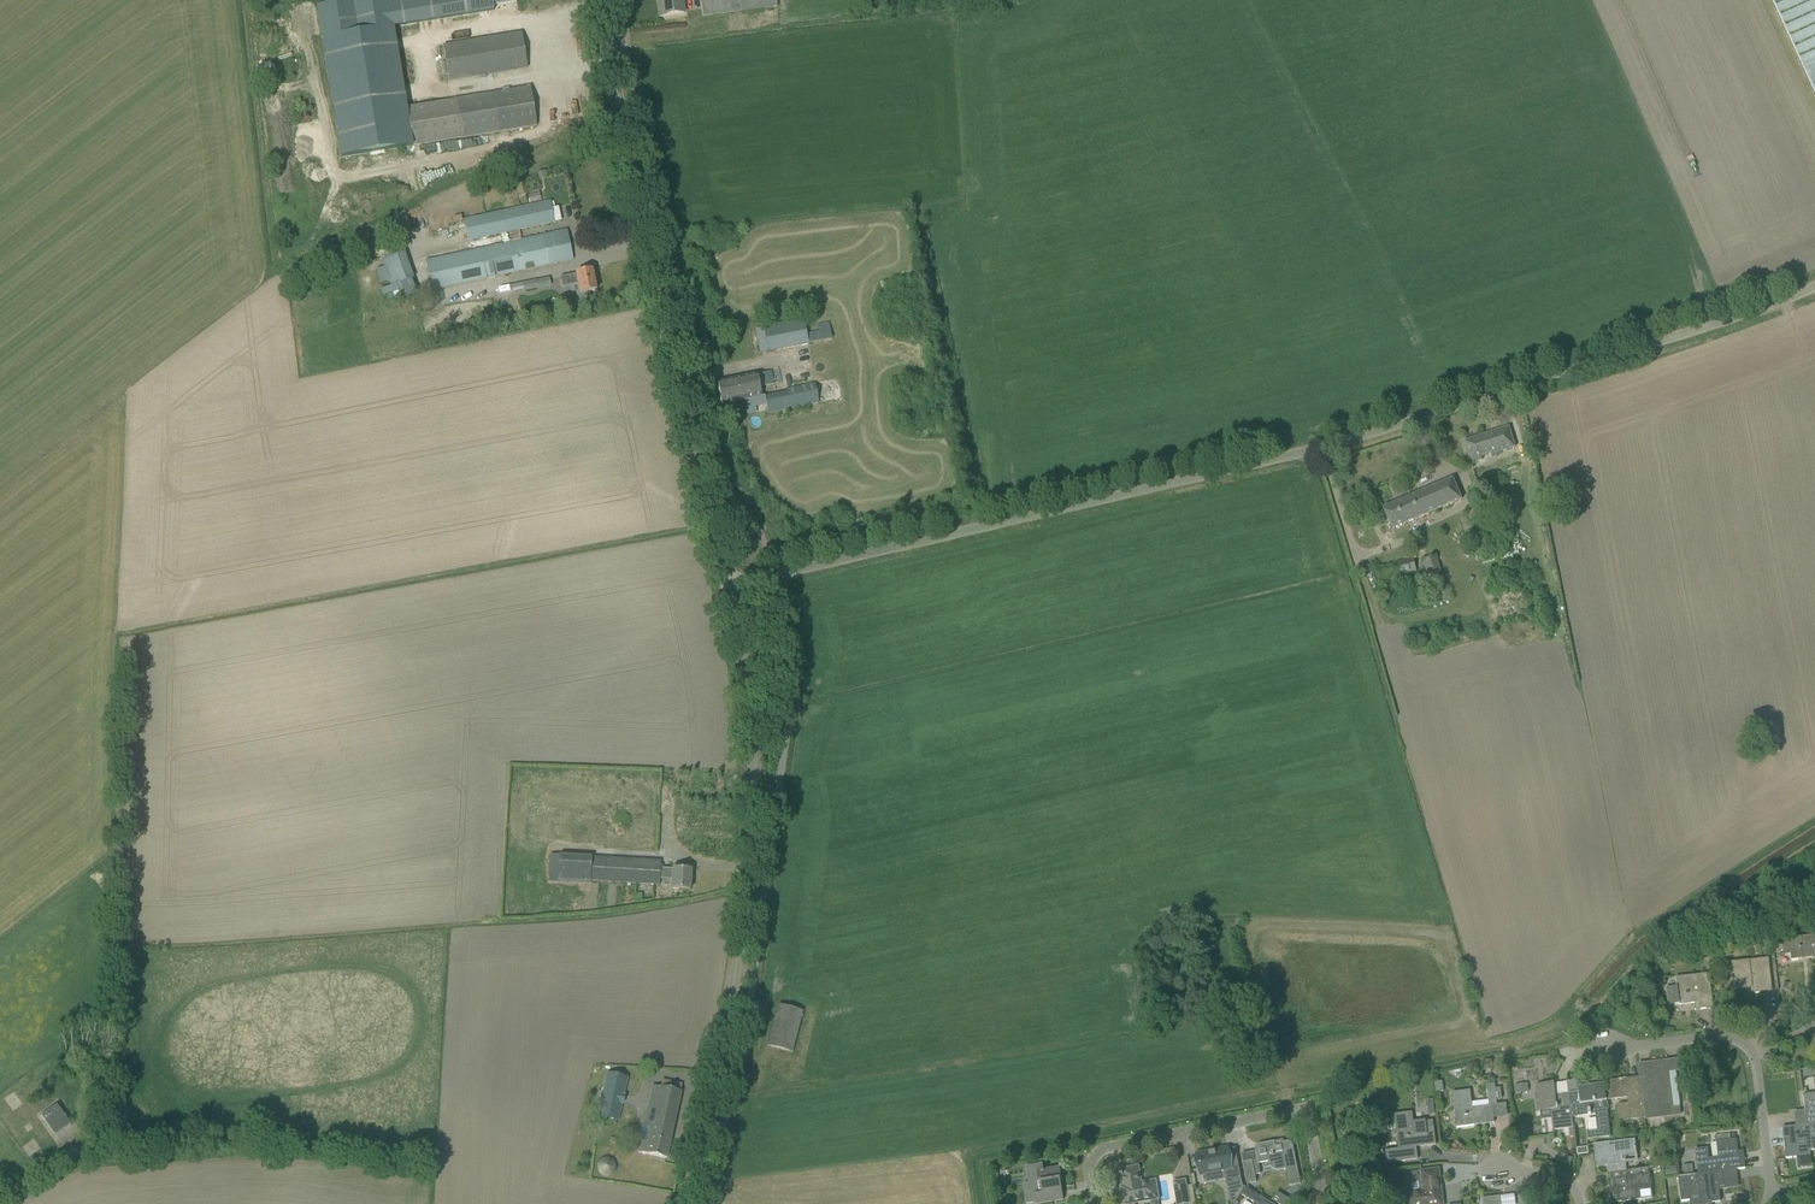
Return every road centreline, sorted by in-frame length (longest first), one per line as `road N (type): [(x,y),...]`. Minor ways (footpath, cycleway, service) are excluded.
road 1 (unclassified): [(1814,285),(1320,448),(727,585)]
road 2 (tertiary): [(685,1203),(734,991),(750,868),(751,716),(727,585)]
road 3 (tertiary): [(727,585),(675,381),(600,0)]
road 4 (track): [(712,1095),(1216,1019)]
road 5 (residential): [(1313,1203),(1321,1179),(1301,1111),(1097,1149),(1090,1162),(1096,1203)]
road 6 (residential): [(1771,1190),(1747,1048),(1723,1035),(1608,1048)]

